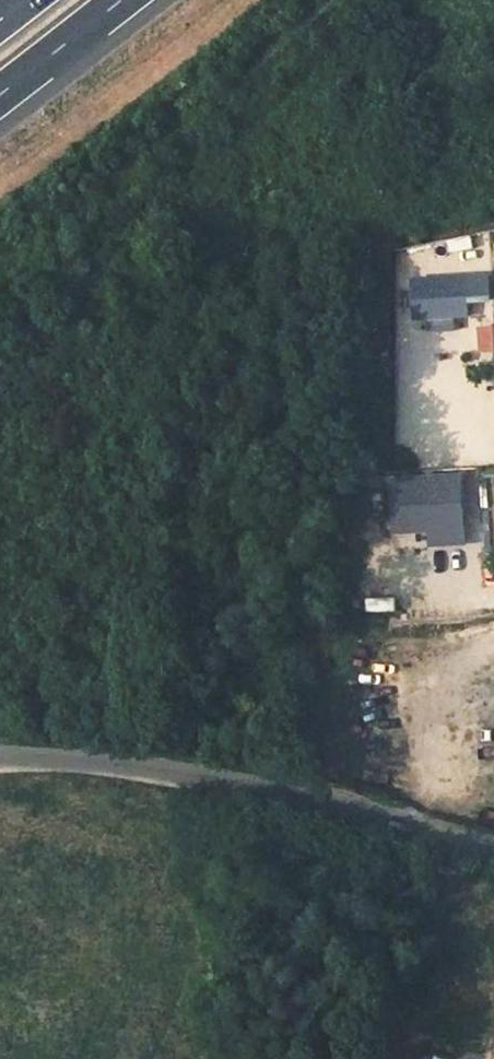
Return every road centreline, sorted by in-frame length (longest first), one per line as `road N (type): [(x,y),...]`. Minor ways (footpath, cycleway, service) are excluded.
road 1 (unclassified): [(0,759),(493,851)]
road 2 (motorway): [(0,94),(120,0)]

